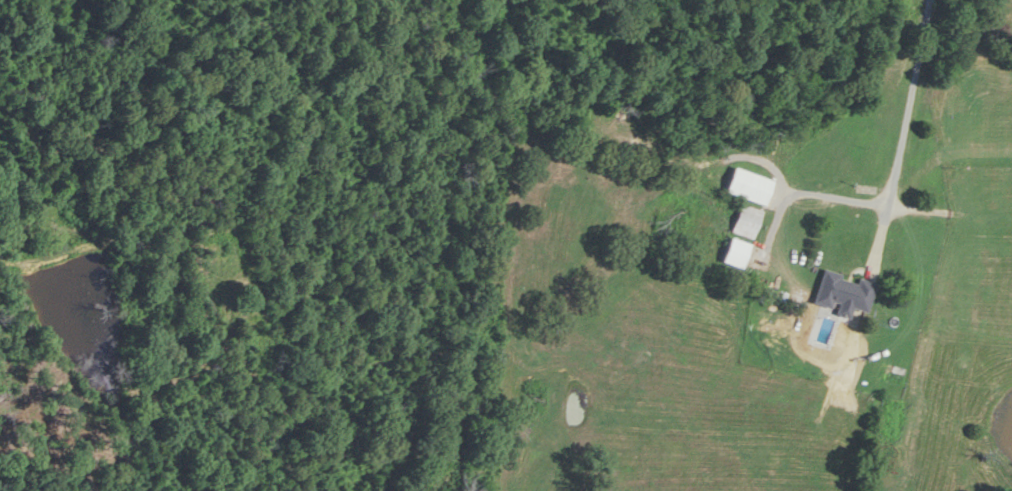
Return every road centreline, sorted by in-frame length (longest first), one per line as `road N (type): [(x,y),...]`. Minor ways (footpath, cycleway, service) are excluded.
road 1 (residential): [(933,0),(868,273)]

